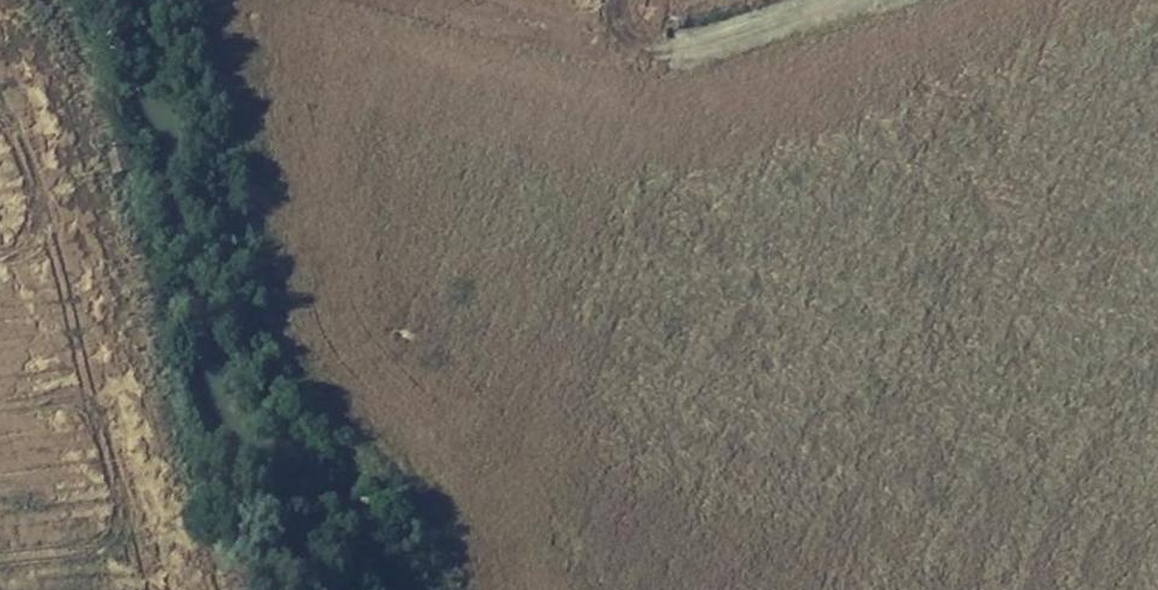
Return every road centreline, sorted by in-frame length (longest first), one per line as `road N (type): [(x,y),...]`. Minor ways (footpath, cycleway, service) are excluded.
road 1 (track): [(662,51),(815,0)]

